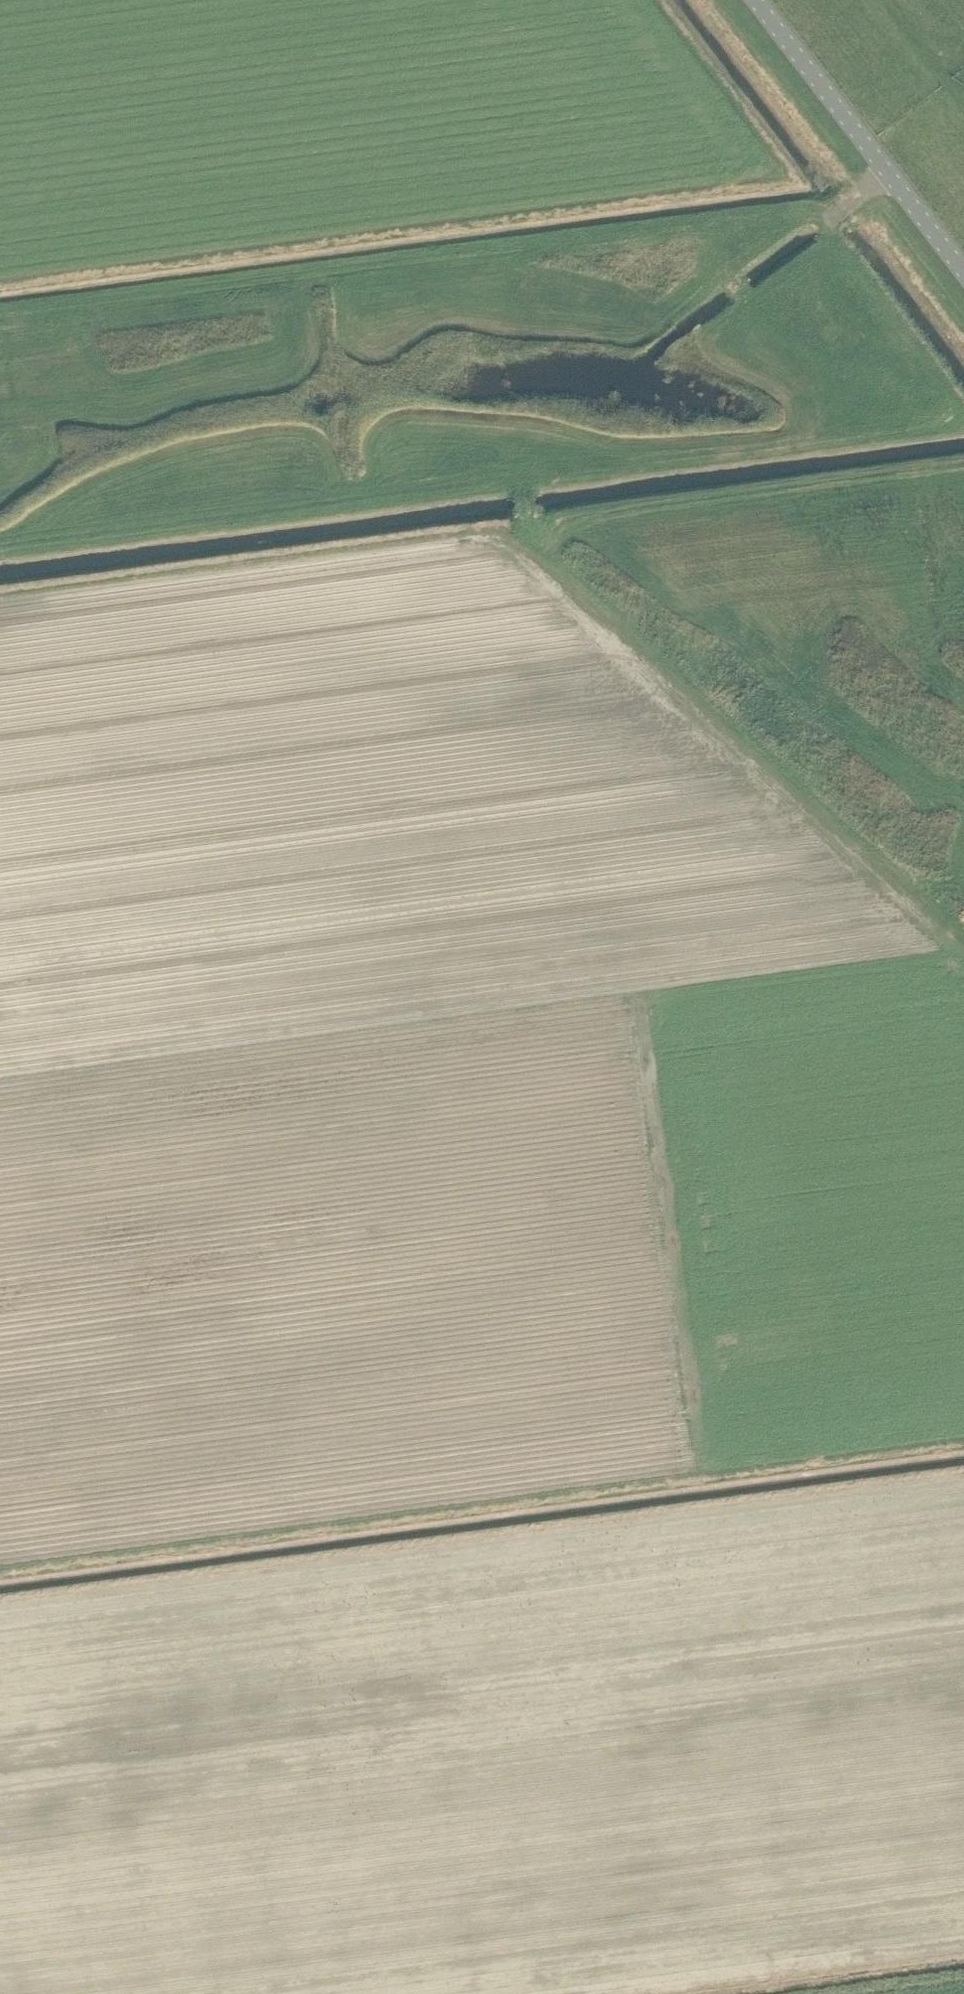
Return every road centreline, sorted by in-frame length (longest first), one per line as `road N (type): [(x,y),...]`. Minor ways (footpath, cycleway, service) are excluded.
road 1 (unclassified): [(963,277),(754,0)]

